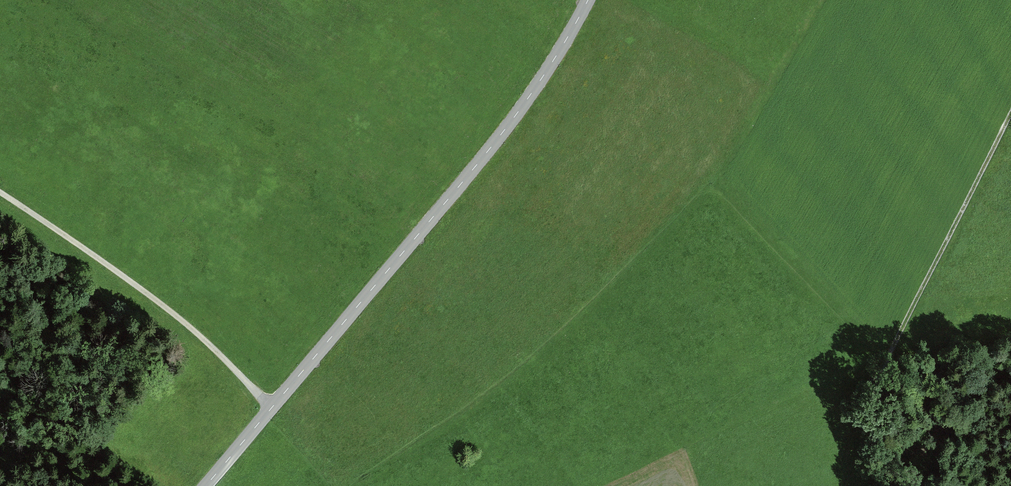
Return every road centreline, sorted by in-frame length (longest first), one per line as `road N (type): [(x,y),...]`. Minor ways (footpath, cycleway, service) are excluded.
road 1 (tertiary): [(588,0),(492,146),(206,485)]
road 2 (track): [(0,192),(148,294),(272,407)]
road 3 (track): [(1010,108),(896,341)]

